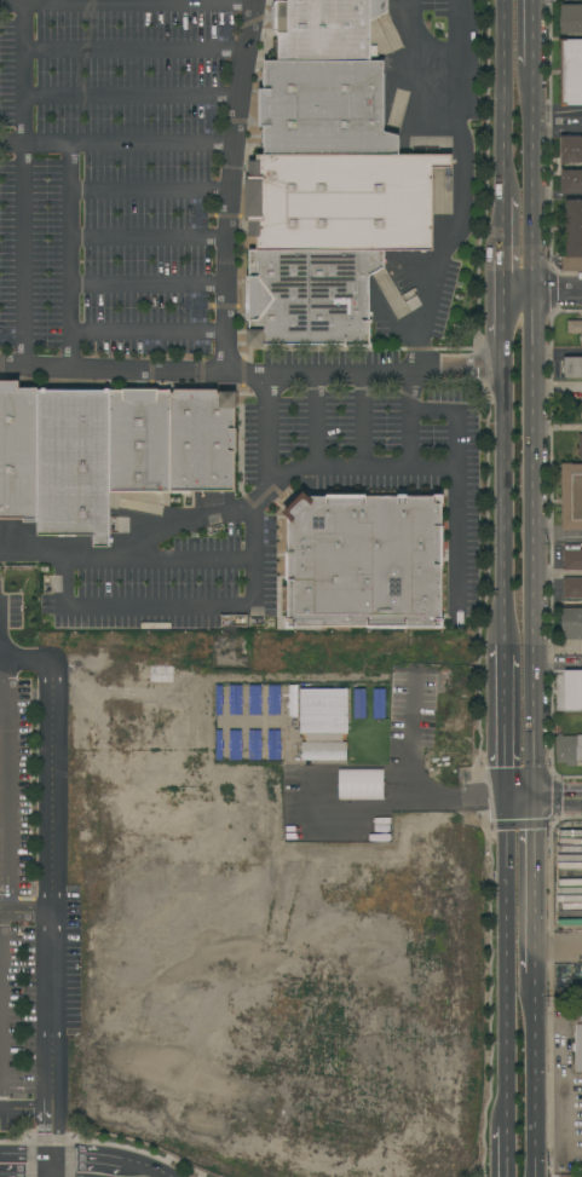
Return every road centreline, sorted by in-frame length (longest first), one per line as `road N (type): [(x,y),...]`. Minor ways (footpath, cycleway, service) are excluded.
road 1 (secondary): [(532,800),(538,387)]
road 2 (secondary): [(506,800),(501,1126)]
road 3 (secondary): [(501,373),(503,617)]
road 4 (secondary): [(540,295),(535,65)]
road 5 (secondary): [(505,0),(502,196)]
road 6 (secondary): [(534,996),(532,800)]
road 7 (secondary): [(534,1176),(534,996)]
road 8 (secondary): [(503,644),(506,800)]

